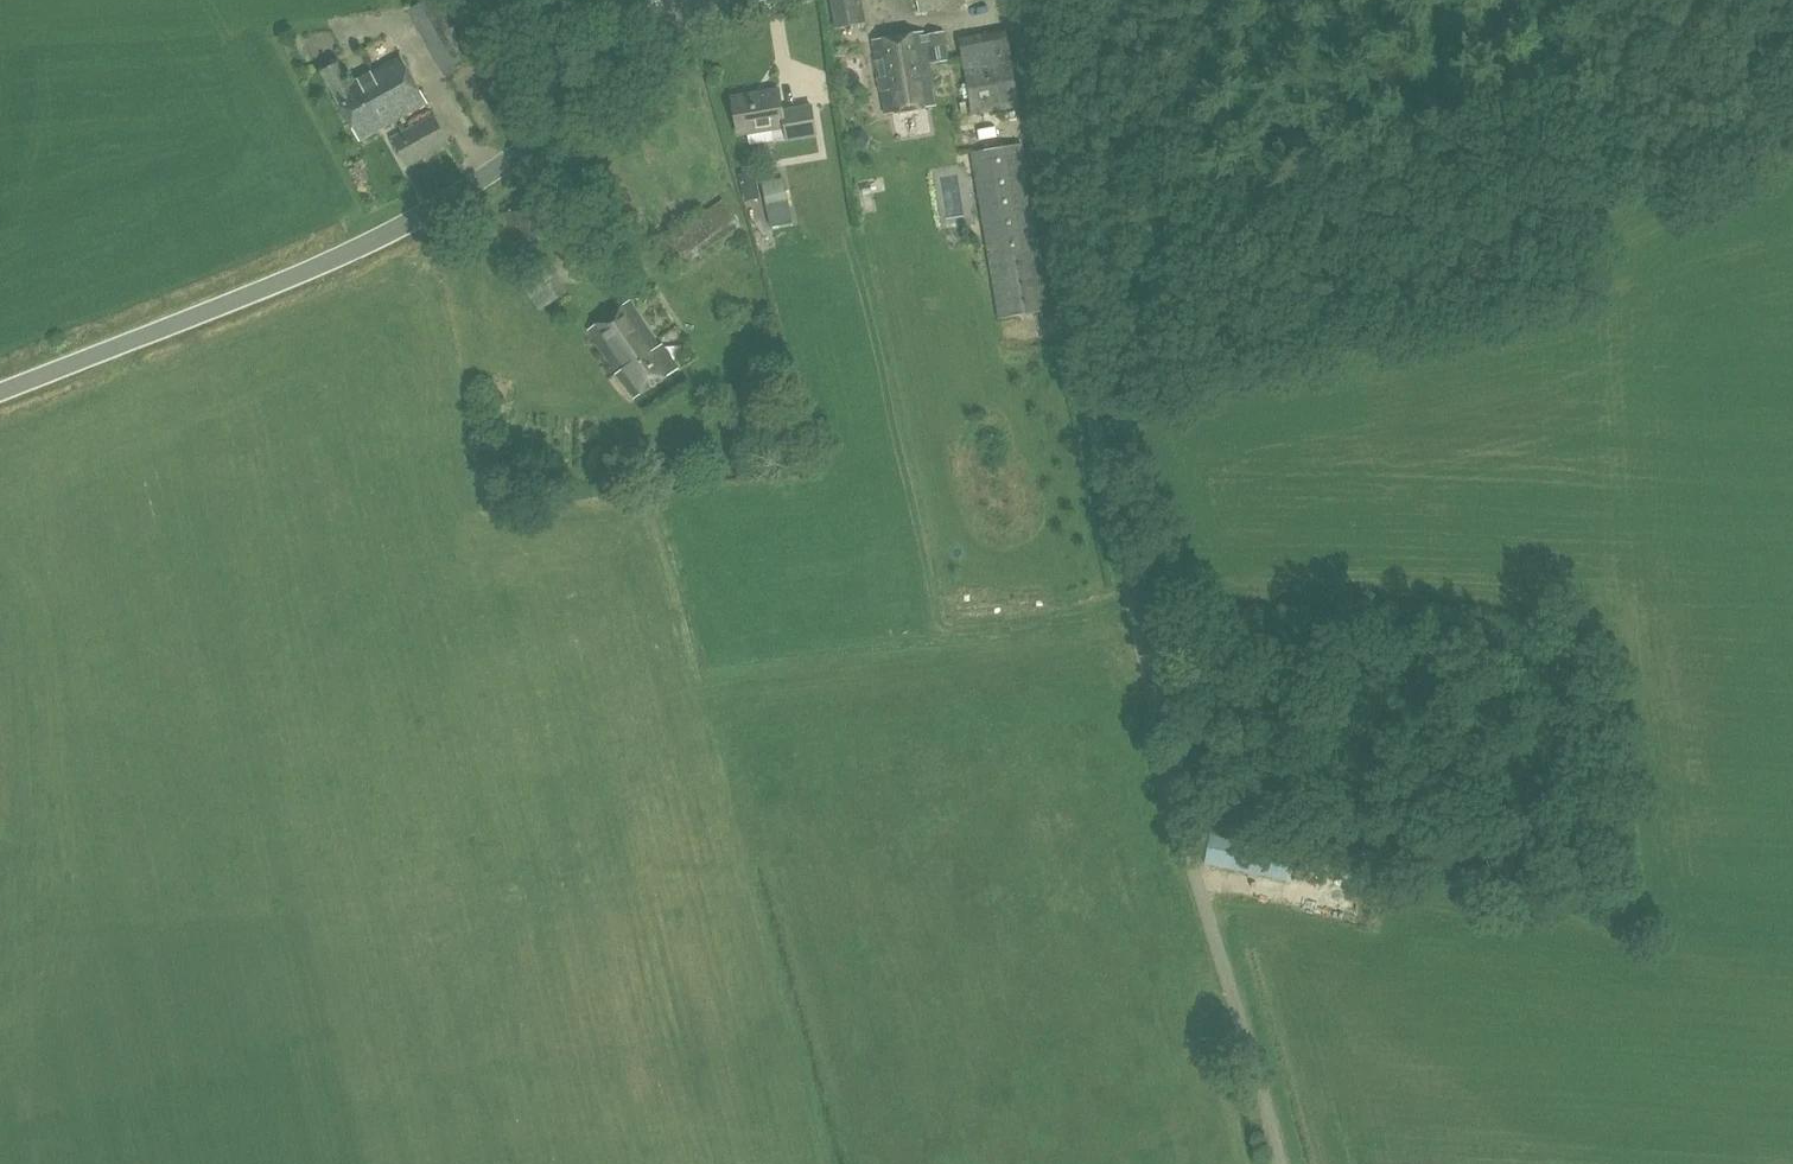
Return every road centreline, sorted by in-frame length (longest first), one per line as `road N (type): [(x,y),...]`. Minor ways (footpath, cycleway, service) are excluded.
road 1 (residential): [(1279,1163),(1137,629),(1016,0)]
road 2 (unclassified): [(0,387),(395,232),(735,0)]

